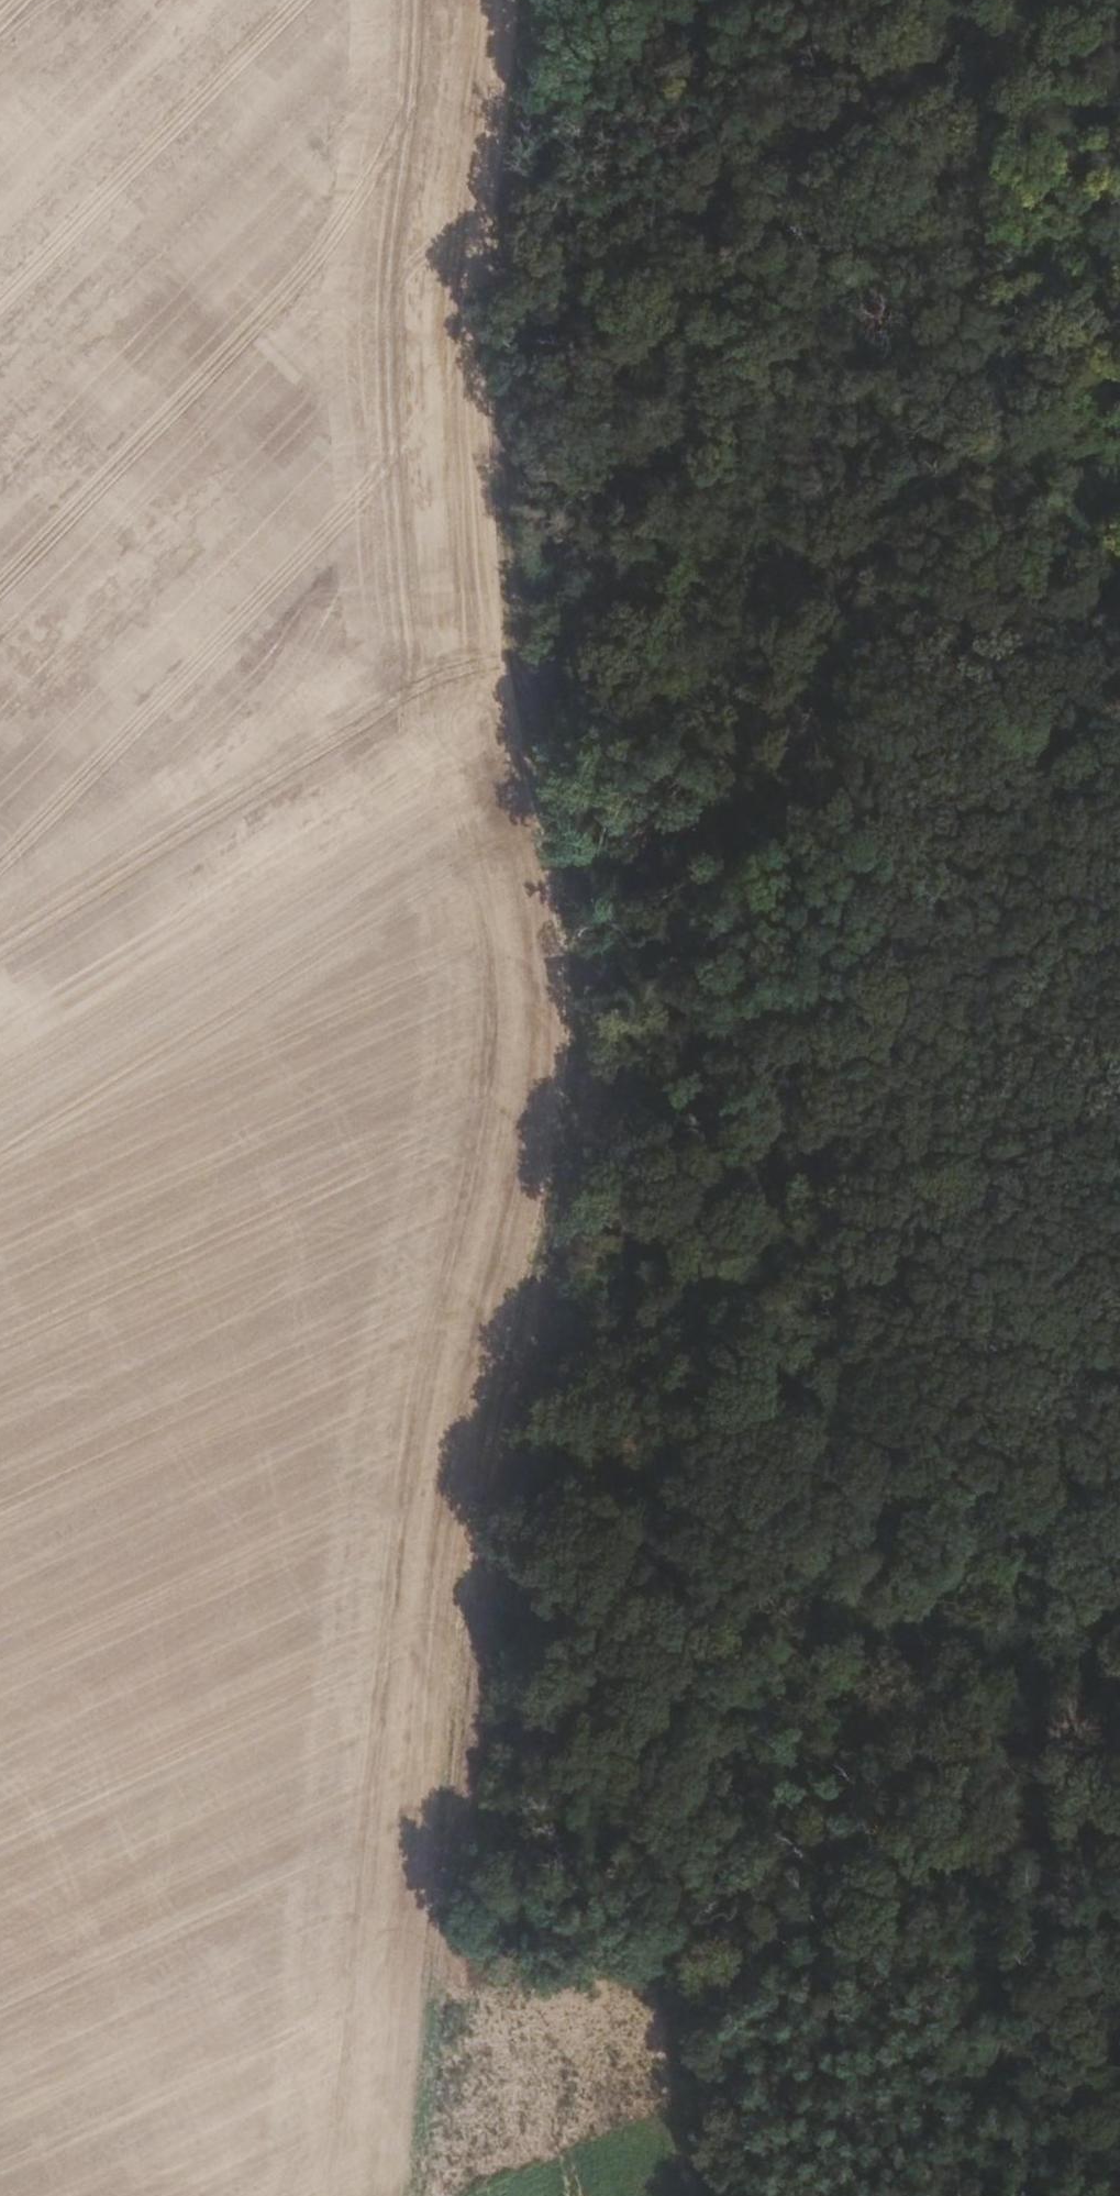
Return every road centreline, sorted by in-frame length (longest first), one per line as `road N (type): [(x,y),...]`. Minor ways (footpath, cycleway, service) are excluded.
road 1 (track): [(542,0),(490,319),(511,555),(597,1096),(589,1249),(683,1343),(756,2195)]
road 2 (track): [(589,1249),(539,1382),(497,1619),(467,1896)]

